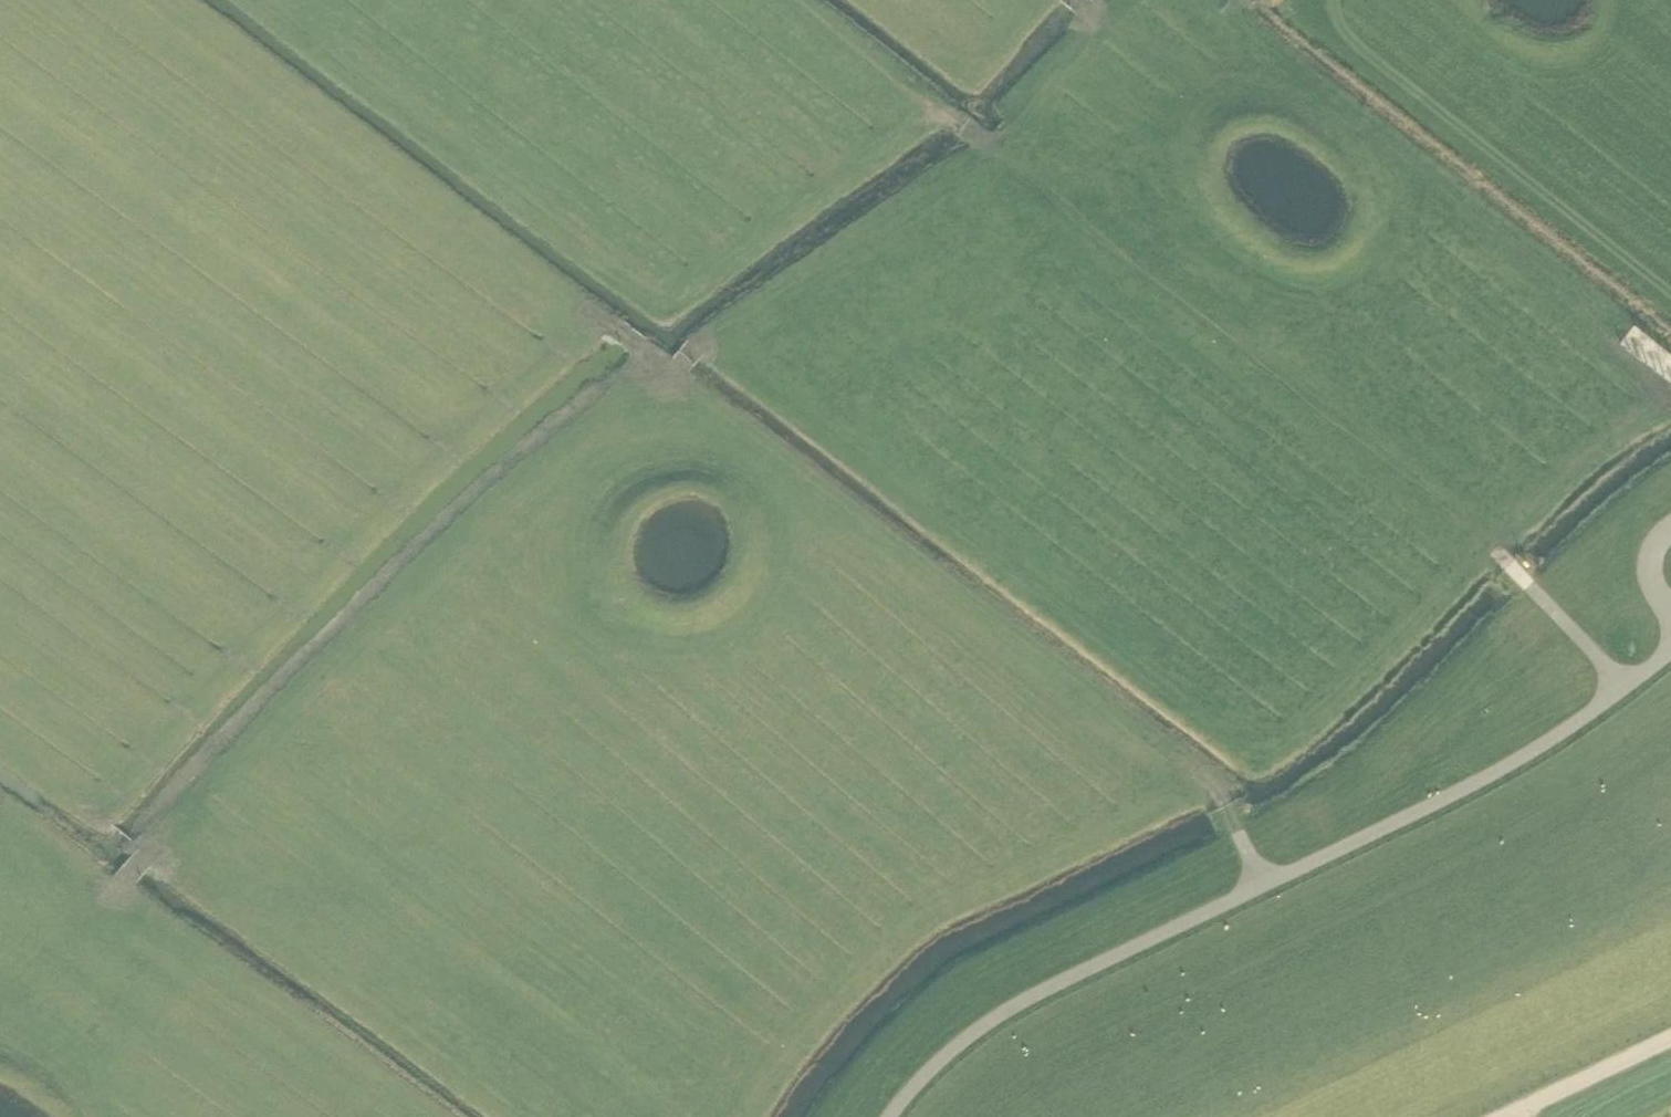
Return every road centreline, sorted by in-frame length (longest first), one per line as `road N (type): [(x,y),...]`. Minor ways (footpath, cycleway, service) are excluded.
road 1 (track): [(1626,687),(1495,549)]
road 2 (unclassified): [(1505,1116),(1670,1038)]

